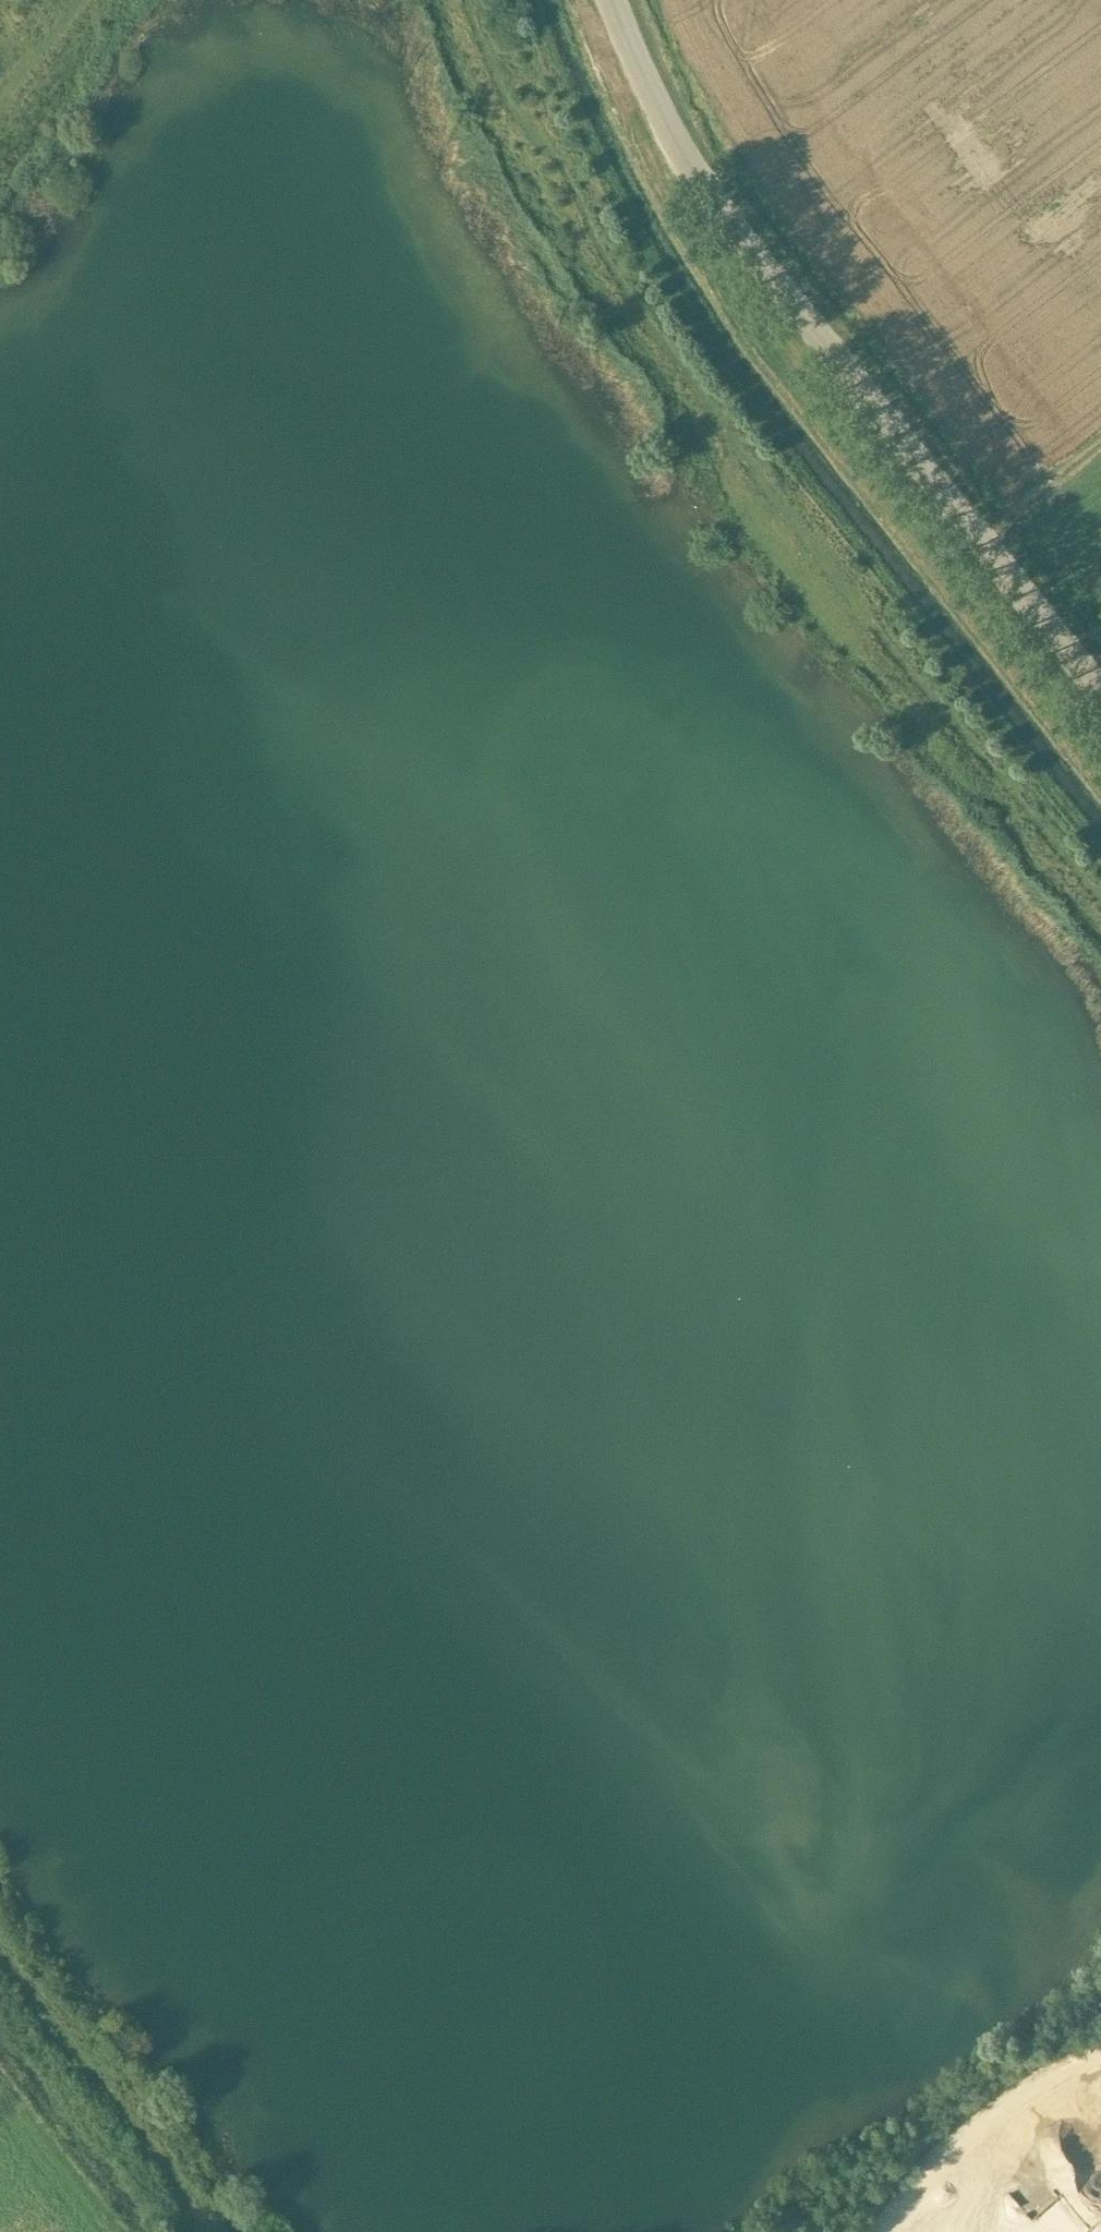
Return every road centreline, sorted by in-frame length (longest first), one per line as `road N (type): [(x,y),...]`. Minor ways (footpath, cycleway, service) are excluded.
road 1 (unclassified): [(1100,679),(714,196),(666,120),(614,0)]

